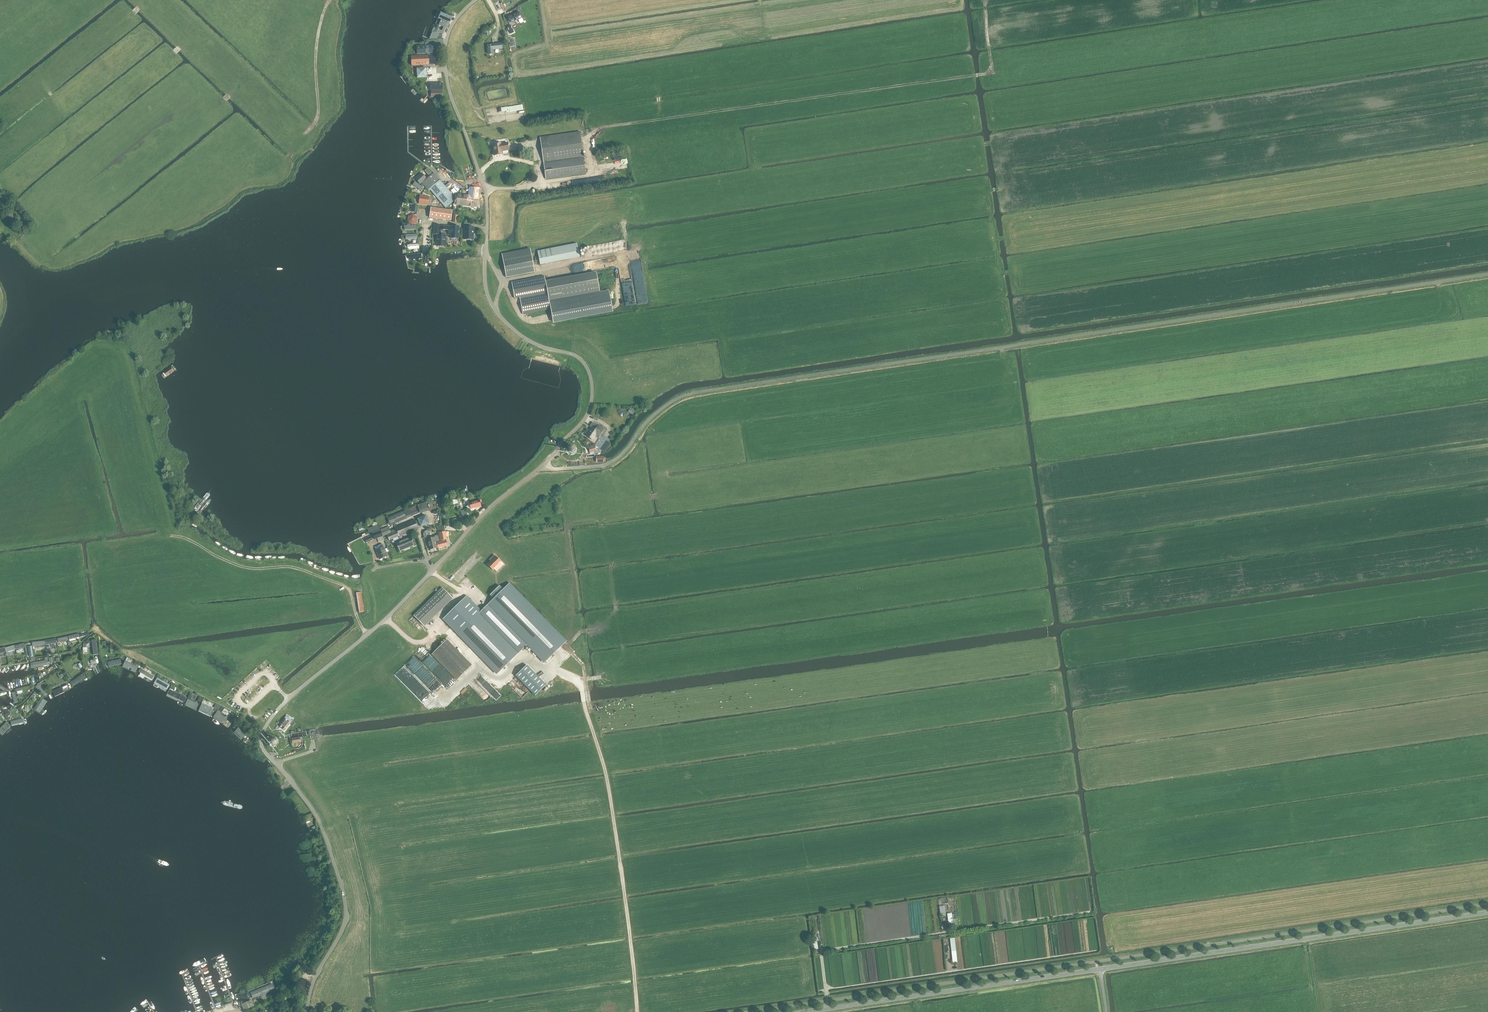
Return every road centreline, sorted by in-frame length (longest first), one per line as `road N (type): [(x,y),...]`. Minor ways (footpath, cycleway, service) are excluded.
road 1 (unclassified): [(307,1011),(346,911),(318,819),(263,749),(264,730),(288,698),(386,618),(486,511),(540,468),(590,407),(585,363),(523,337),(485,285),(487,189),(446,74),(447,36),(476,0)]
road 2 (track): [(594,174),(589,138),(602,130),(988,74),(985,0)]
road 3 (tertiary): [(1100,970),(1487,912)]
road 4 (tertiary): [(812,1011),(1100,970)]
road 5 (track): [(172,536),(232,564),(295,568),(351,589),(367,635)]
road 6 (track): [(310,129),(320,103),(314,48),(331,0)]

